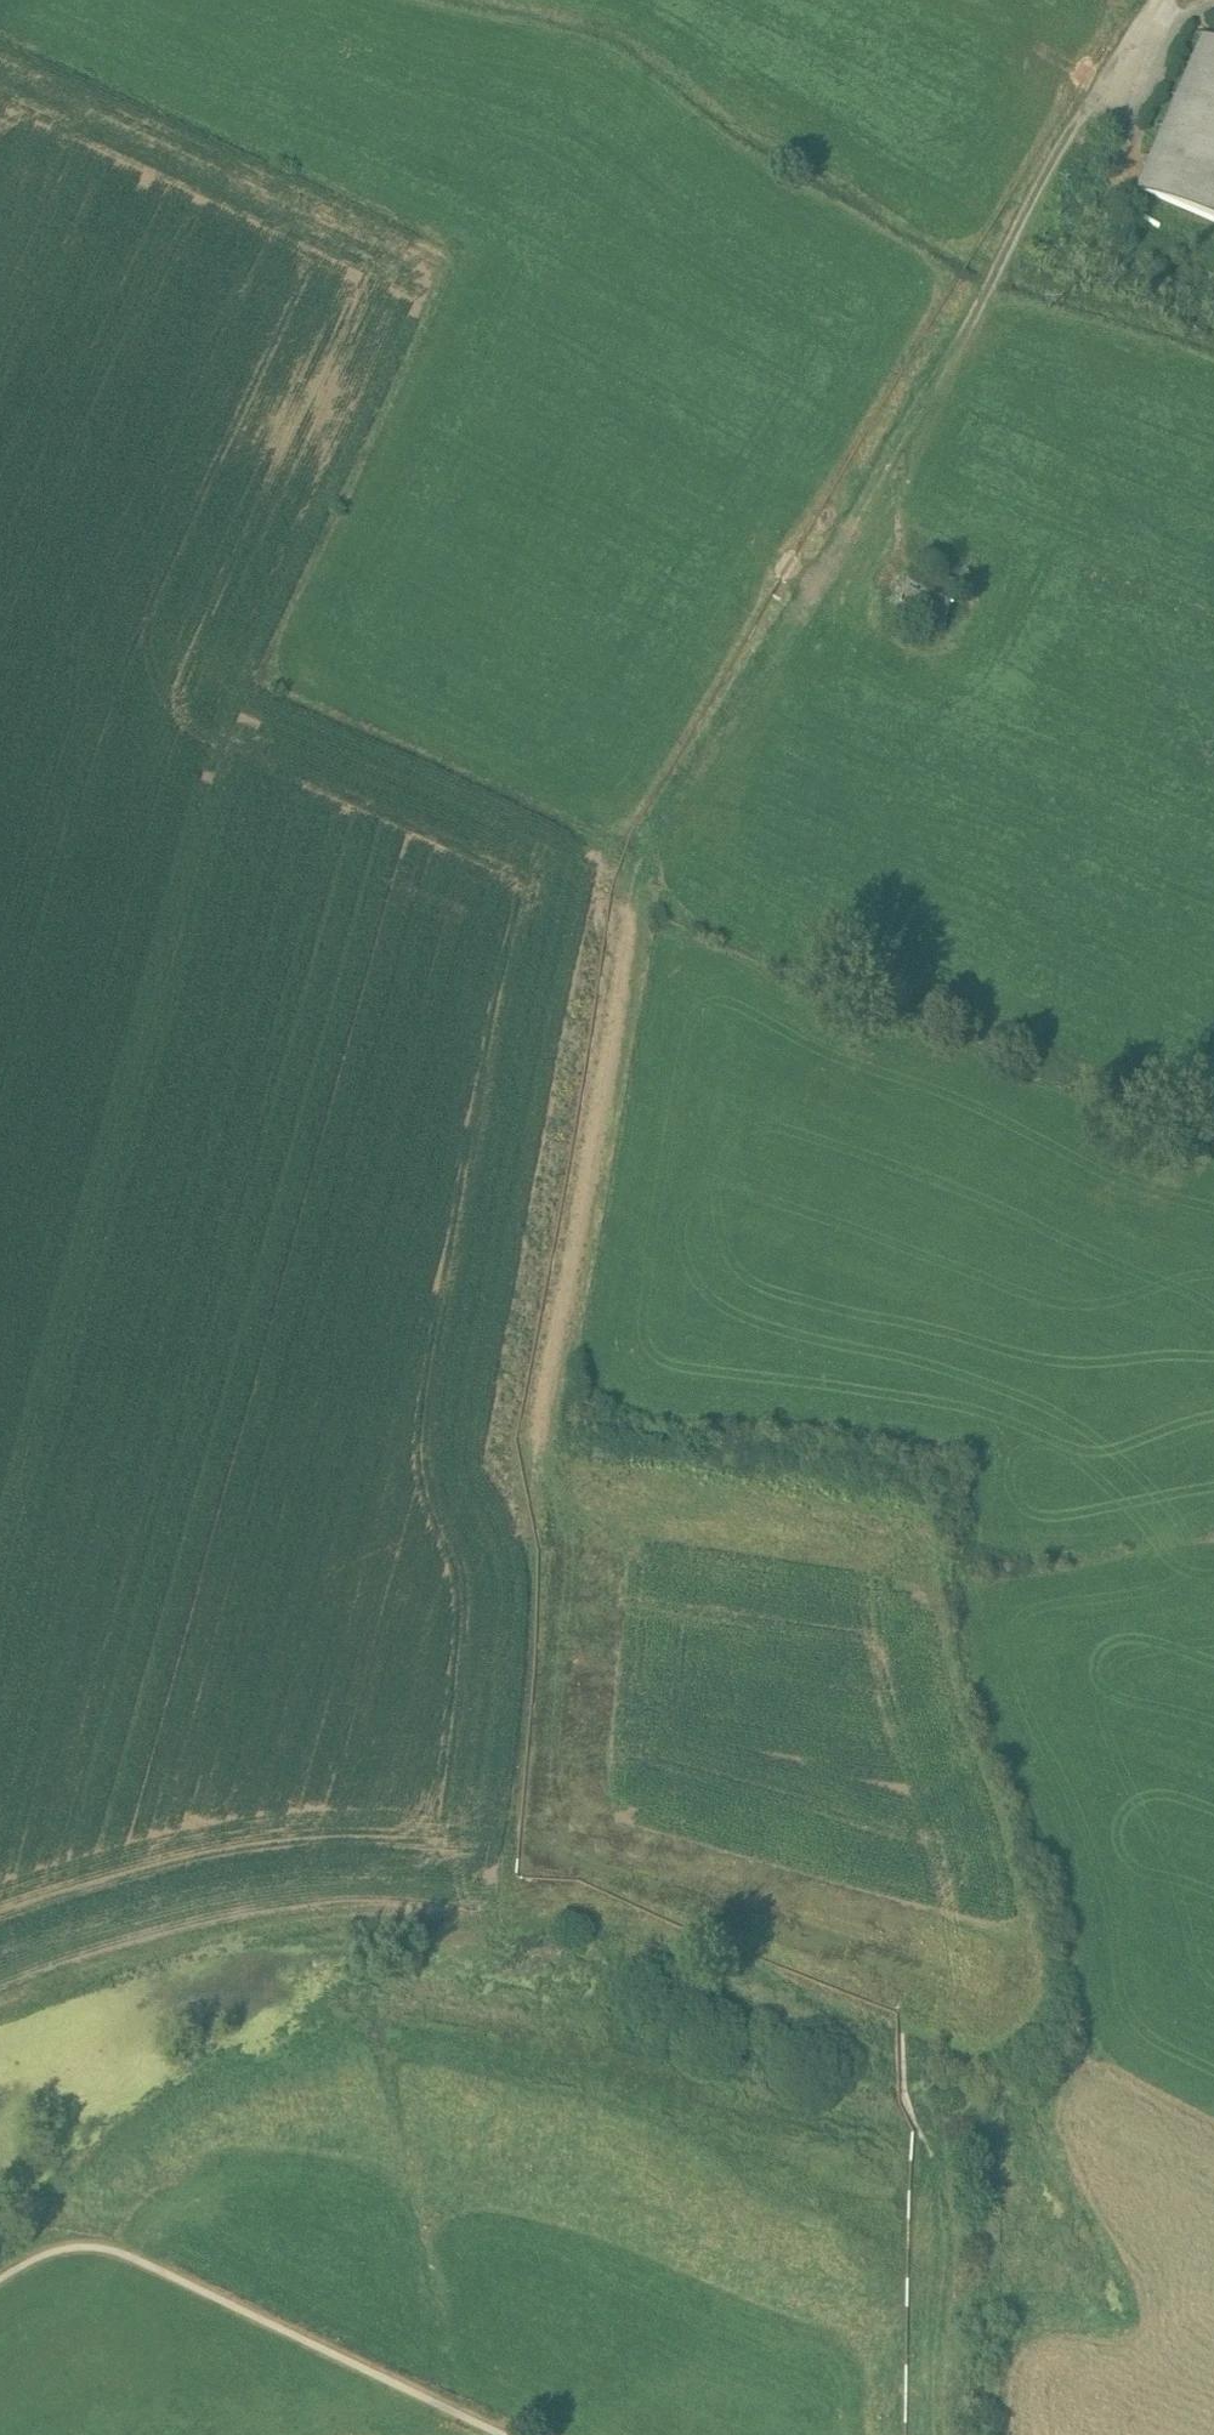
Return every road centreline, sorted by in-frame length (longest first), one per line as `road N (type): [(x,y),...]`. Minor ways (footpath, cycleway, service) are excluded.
road 1 (track): [(504,2434),(105,2242),(44,2250),(0,2276)]
road 2 (track): [(971,325),(1020,223),(1093,106)]

